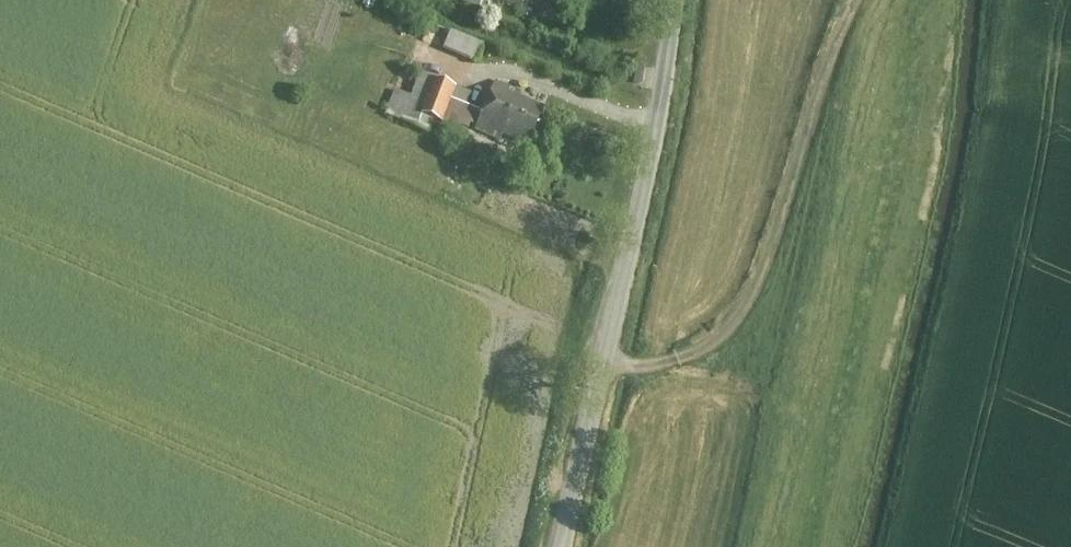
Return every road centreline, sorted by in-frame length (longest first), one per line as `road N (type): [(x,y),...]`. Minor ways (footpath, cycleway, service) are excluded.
road 1 (tertiary): [(679,0),(659,124),(564,546)]
road 2 (track): [(606,358),(640,370),(701,352),(743,310),(835,63),(873,0)]
road 3 (track): [(1002,131),(1014,0)]

